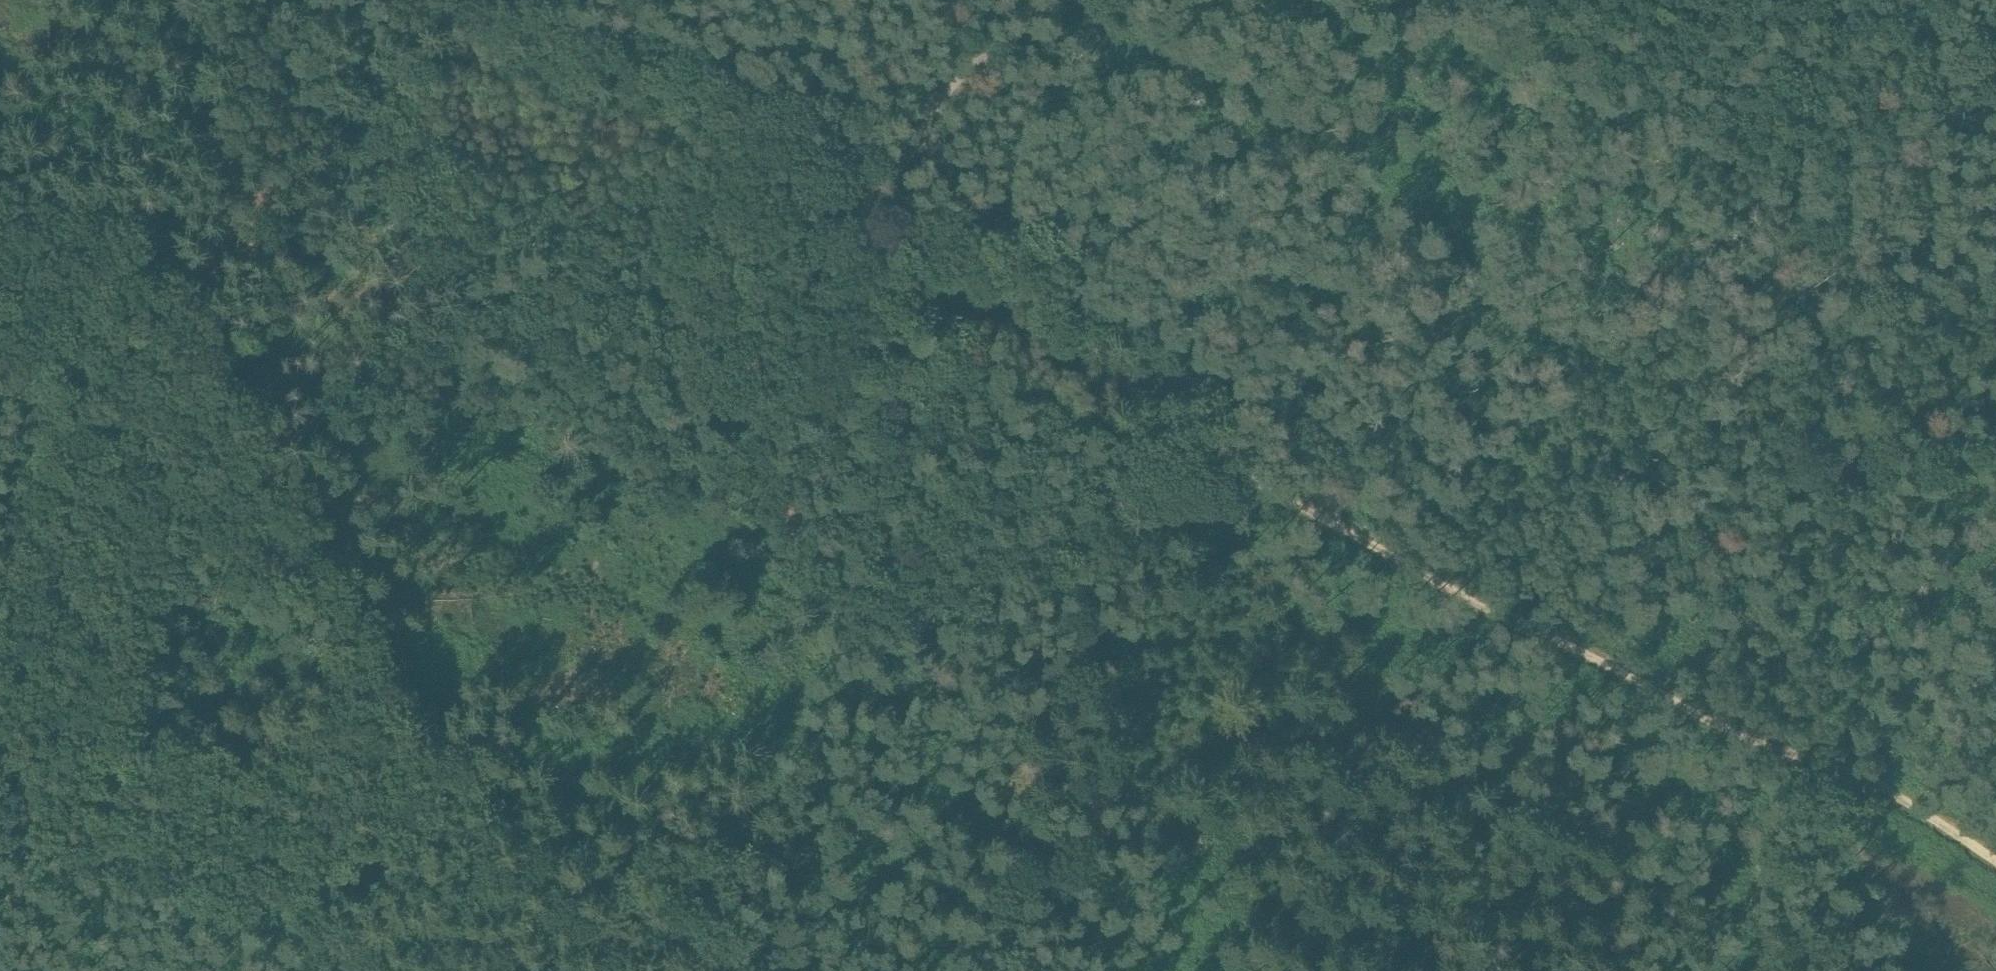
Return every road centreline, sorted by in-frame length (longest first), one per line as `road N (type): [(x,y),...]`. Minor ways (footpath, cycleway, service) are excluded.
road 1 (track): [(495,0),(720,86),(831,201),(887,219),(957,220),(1021,245),(1186,380),(1244,485),(1283,516),(1760,751),(1867,784),(1995,865)]

